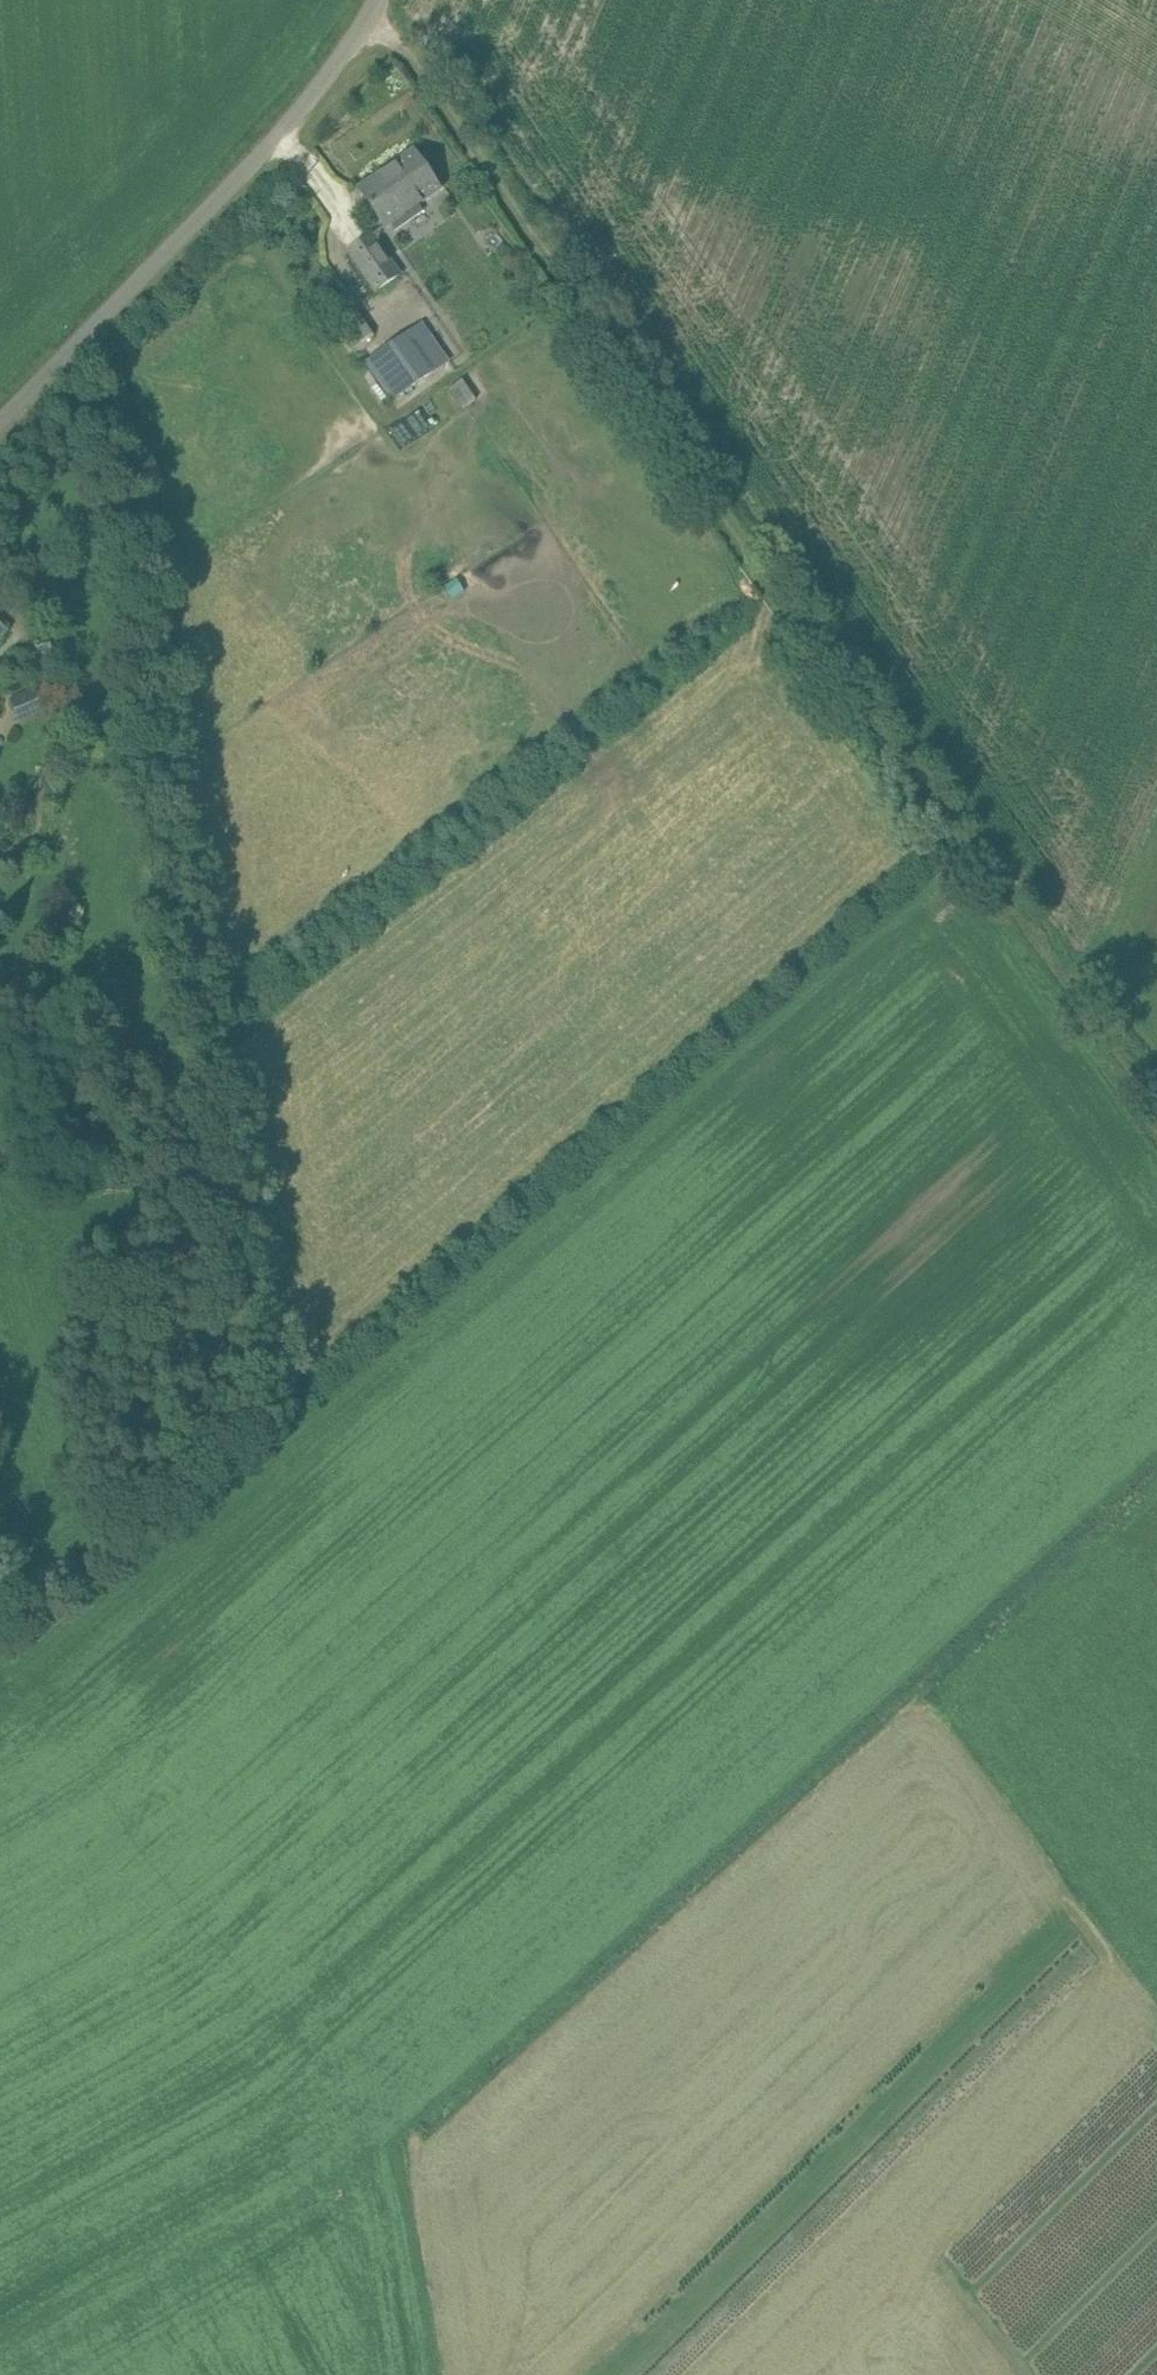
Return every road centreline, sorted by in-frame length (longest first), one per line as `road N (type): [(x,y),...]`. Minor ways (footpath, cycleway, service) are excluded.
road 1 (track): [(370,13),(415,60),(780,585),(1156,1101)]
road 2 (unclassified): [(0,420),(327,77),(376,0)]

